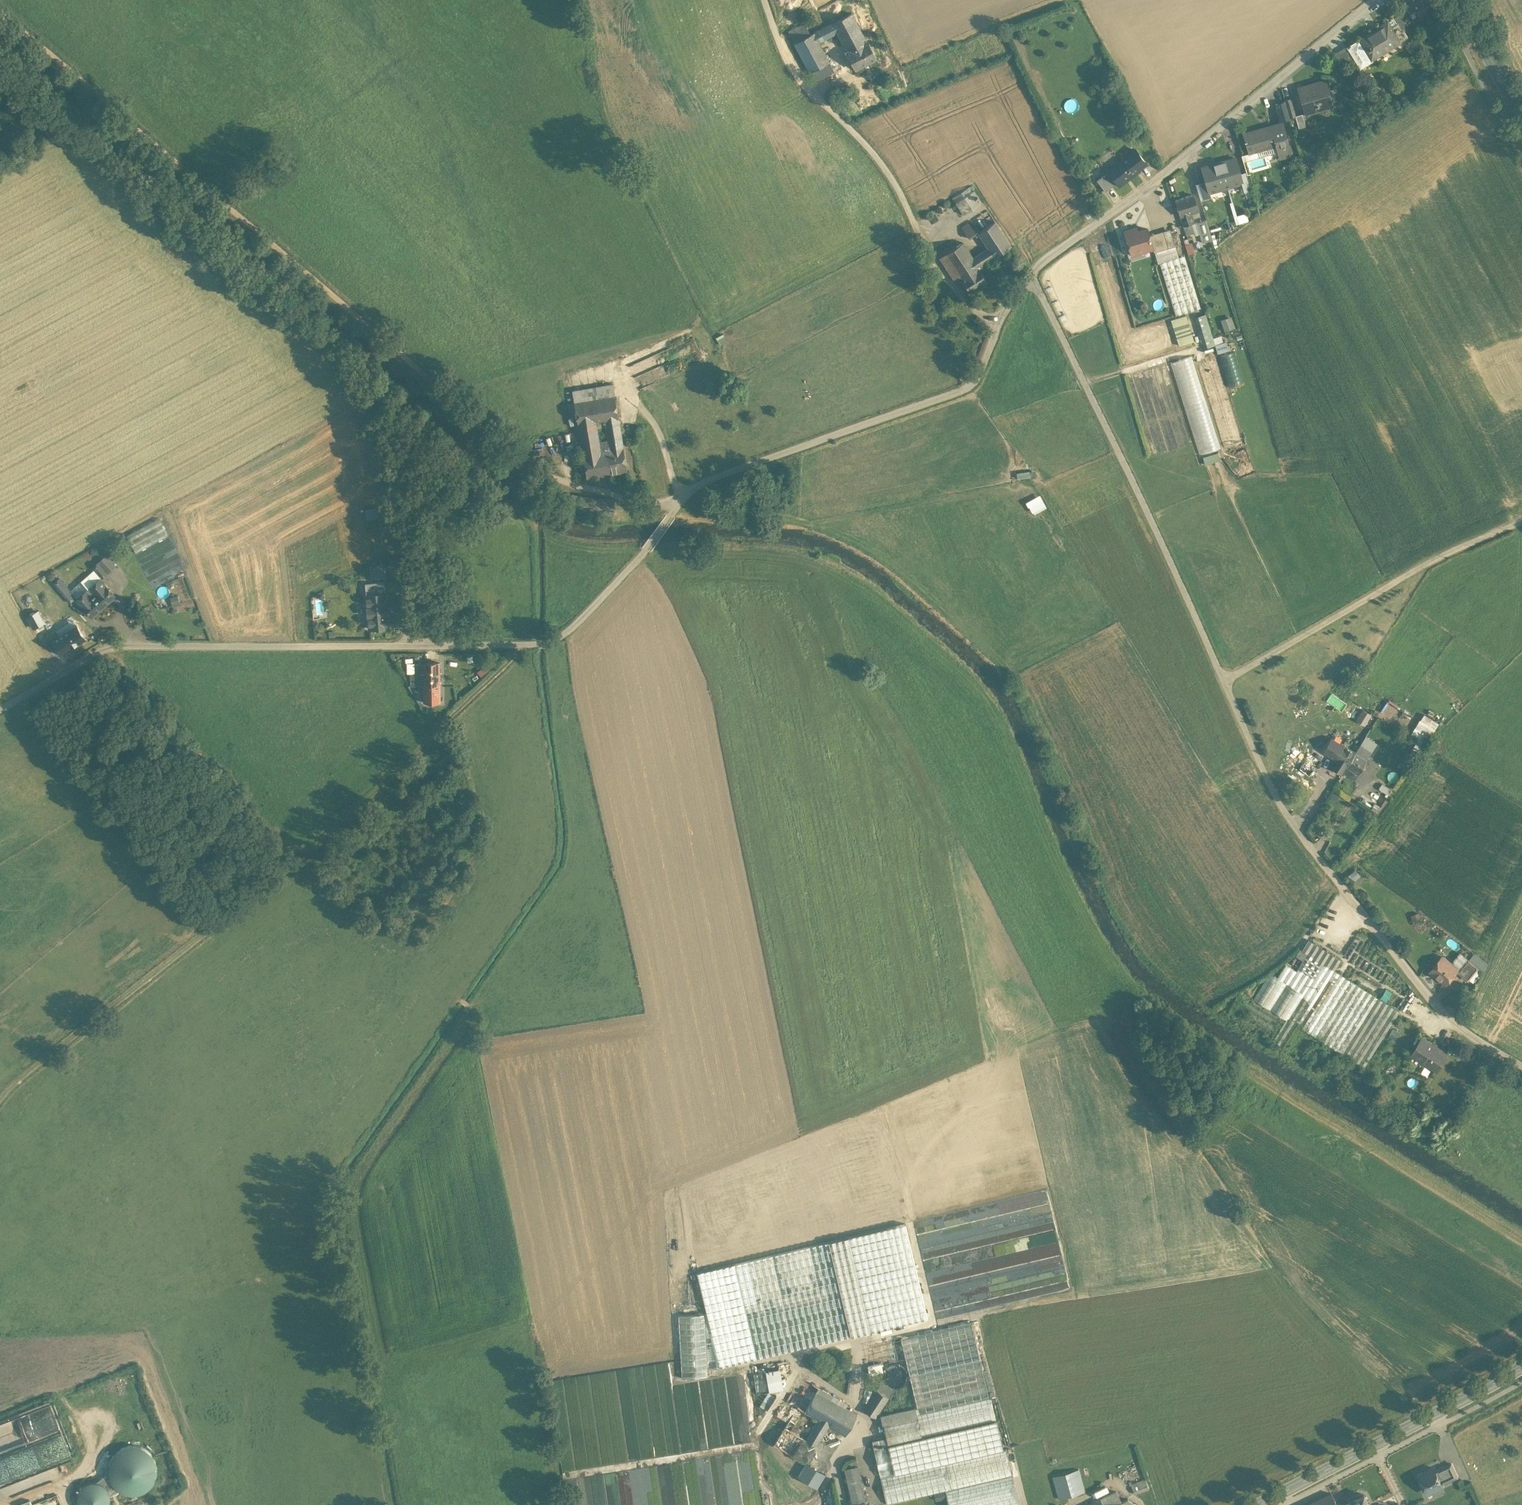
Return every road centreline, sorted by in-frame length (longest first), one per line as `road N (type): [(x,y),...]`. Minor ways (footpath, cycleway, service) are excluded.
road 1 (unclassified): [(0,710),(113,645),(552,641),(647,548),(681,502)]
road 2 (track): [(0,4),(567,484)]
road 3 (track): [(526,643),(218,930),(26,1077),(0,1106)]
road 4 (unclassified): [(1521,1064),(1445,1009),(1361,917),(1278,801),(1227,683)]
road 5 (unclassified): [(1227,683),(1030,272)]
road 6 (unclassified): [(1376,0),(1030,272)]
road 7 (unclassified): [(765,0),(791,65),(855,126),(902,188),(951,281),(1001,321)]
road 8 (unclassified): [(1001,321),(967,388),(698,485),(681,502)]
road 9 (unclassified): [(1521,526),(1396,583),(1227,683)]
road 10 (tertiary): [(1521,1368),(1260,1504)]
road 11 (track): [(558,1504),(532,1323)]
road 12 (track): [(1067,0),(898,66)]
road 13 (primary): [(1461,0),(1521,110)]

